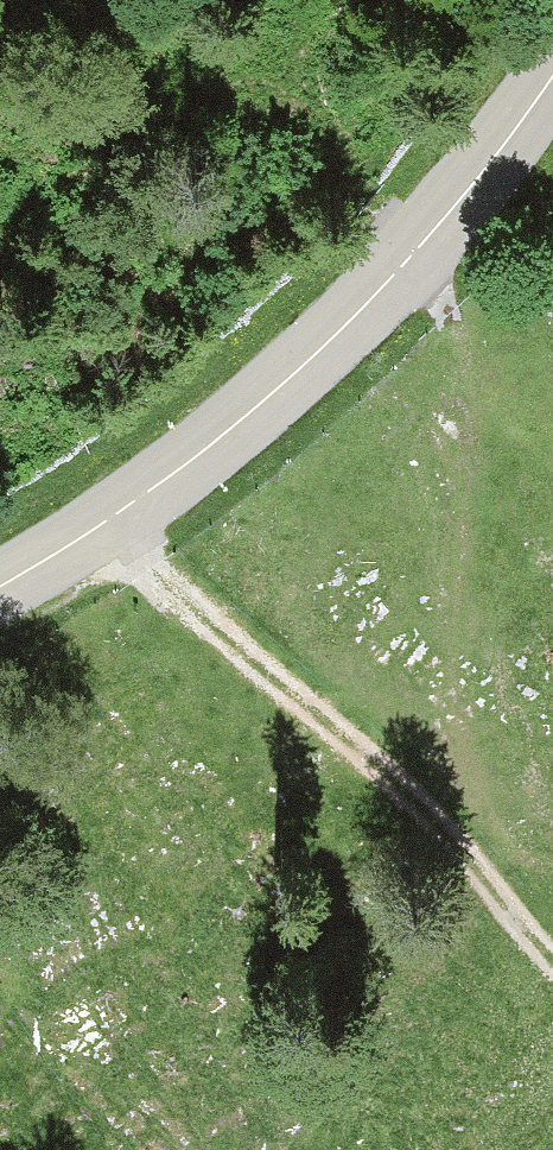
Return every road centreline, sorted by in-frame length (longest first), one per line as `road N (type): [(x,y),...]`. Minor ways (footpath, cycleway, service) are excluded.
road 1 (tertiary): [(0,593),(216,450),(371,309),(425,252),(552,85)]
road 2 (track): [(552,957),(470,833),(450,671),(460,369),(453,322),(425,252)]
road 3 (track): [(470,833),(173,592),(133,511)]

